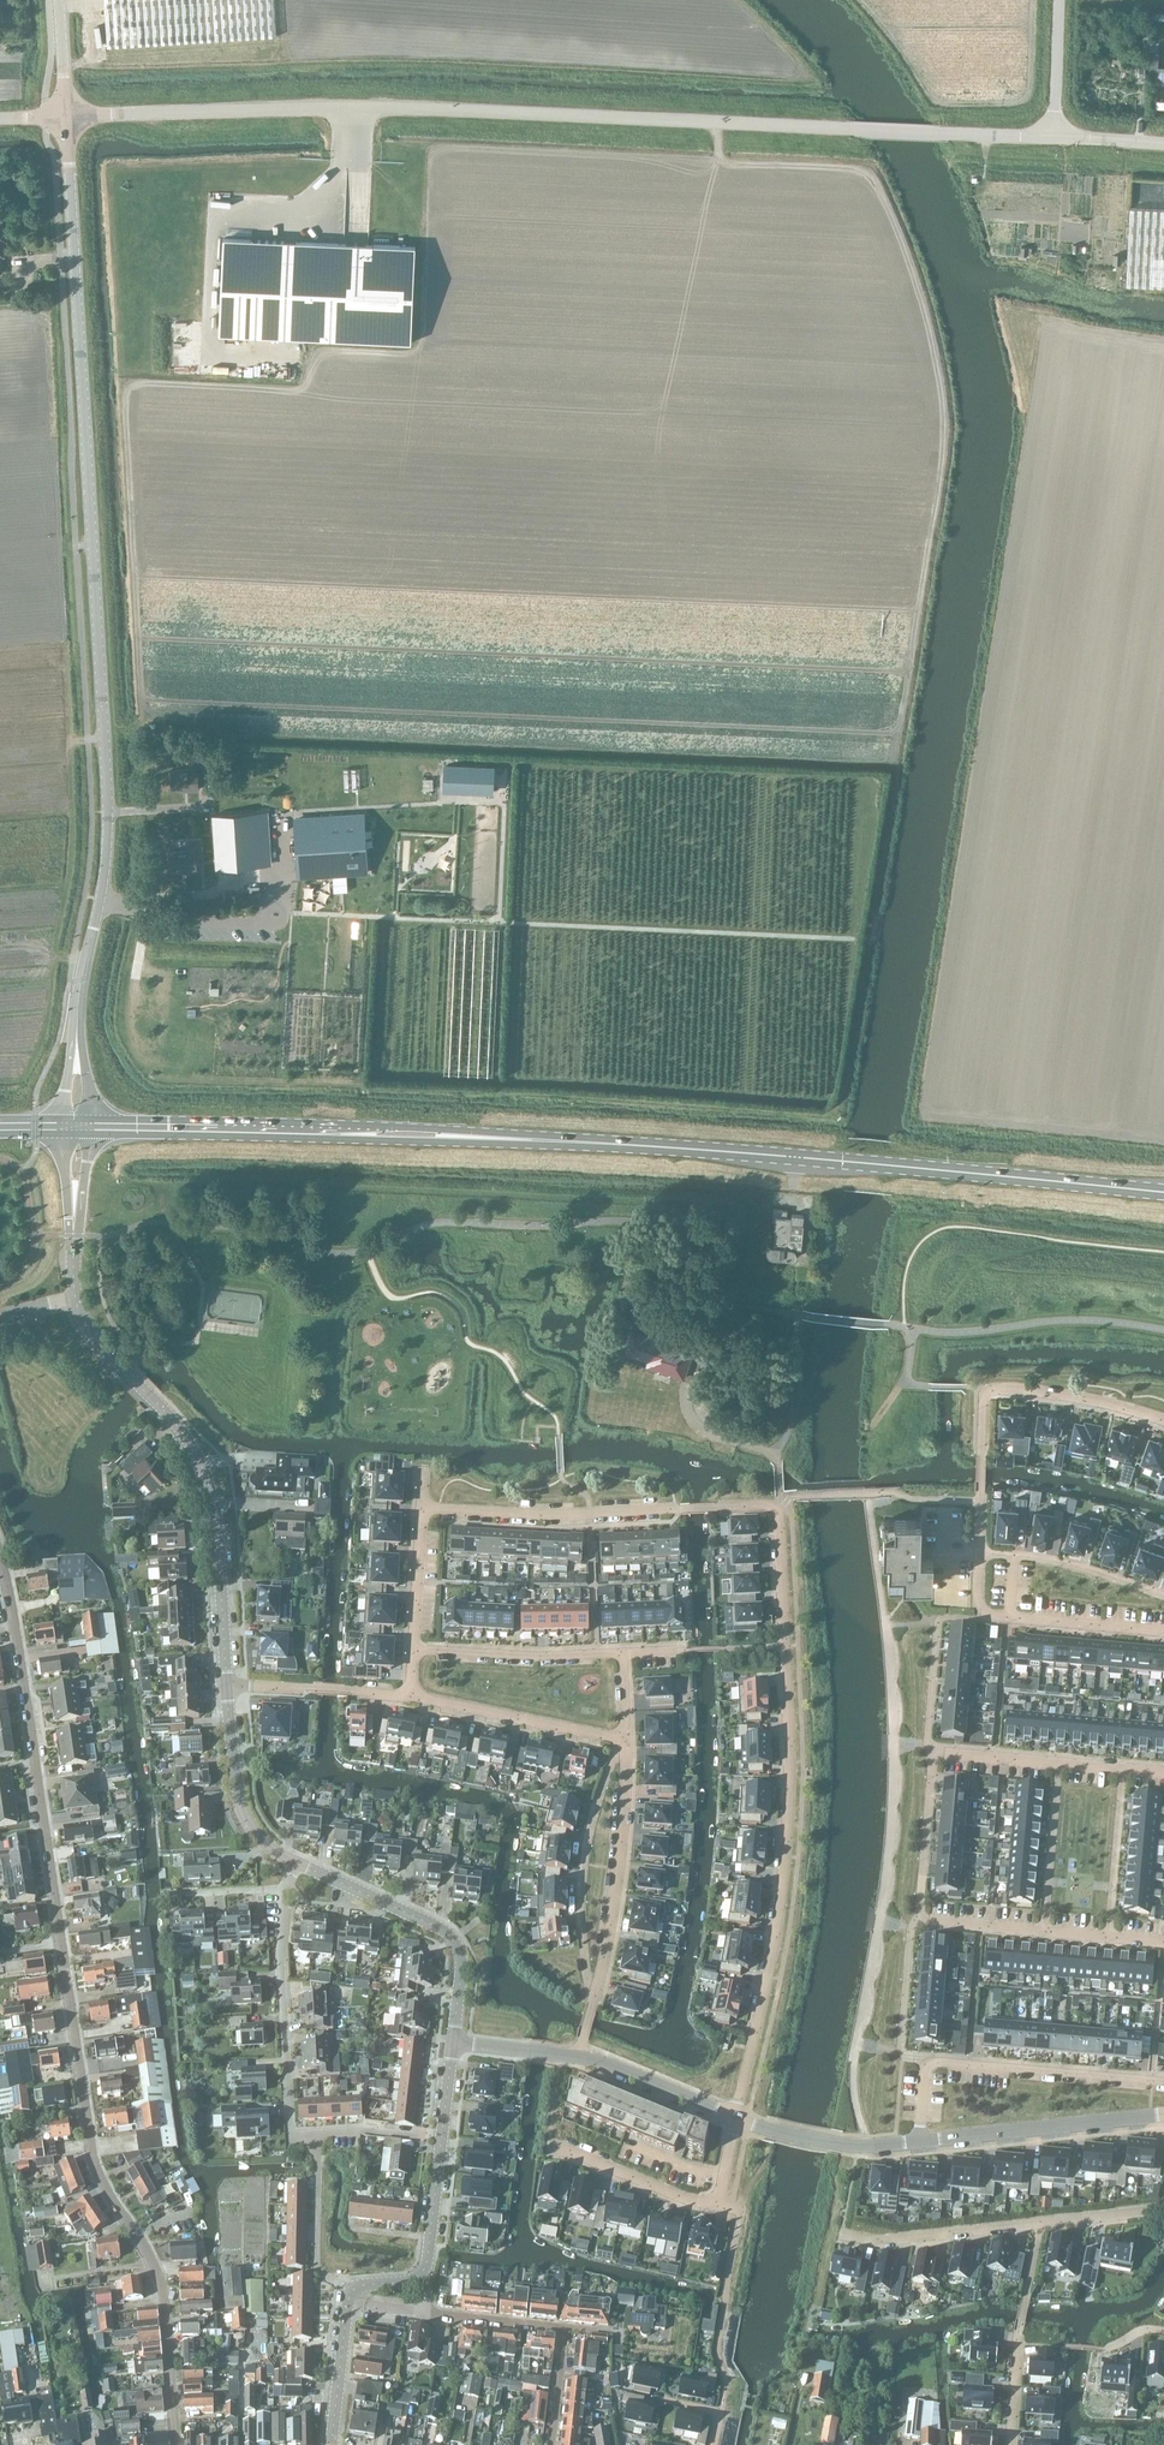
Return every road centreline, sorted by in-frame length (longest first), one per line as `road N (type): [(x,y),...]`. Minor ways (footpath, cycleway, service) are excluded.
road 1 (secondary): [(1163,1193),(434,1134),(75,1129)]
road 2 (unclassified): [(75,1129),(81,980),(104,882),(108,775),(66,116)]
road 3 (residential): [(1056,140),(409,108),(66,116)]
road 4 (residential): [(422,1508),(538,1514),(779,1504),(790,1819),(766,1997),(735,2116)]
road 5 (residential): [(177,2444),(165,2295),(94,2160),(0,1555)]
road 6 (tertiary): [(227,1686),(218,1523),(205,1473),(172,1419),(87,1326),(75,1296)]
road 7 (residential): [(765,2126),(868,2147),(1163,2114)]
road 8 (residential): [(842,2233),(879,2240),(1163,2204)]
road 9 (residential): [(619,1738),(627,1755),(620,1868),(579,2055)]
road 10 (residential): [(316,2148),(295,2140),(289,2117),(283,1888),(296,1862)]
road 11 (tertiary): [(453,2043),(460,1965),(451,1939),(296,1862)]
road 12 (residential): [(735,2116),(718,2206),(559,2149)]
road 13 (residential): [(980,1552),(984,1611),(1163,1630)]
road 14 (residential): [(927,2065),(1163,2082)]
road 15 (residential): [(413,1696),(619,1738)]
road 16 (residential): [(413,1650),(622,1653)]
road 17 (tertiary): [(296,1862),(269,1847),(245,1816),(227,1686)]
road 18 (residential): [(1163,1595),(1057,1561),(980,1552)]
road 19 (residential): [(227,1686),(413,1696)]
road 20 (residential): [(984,1389),(1069,1395),(1163,1420)]
road 21 (residential): [(566,2328),(437,2314),(425,2304),(424,2273)]
road 22 (residential): [(1108,1936),(1123,1768)]
road 23 (residential): [(1043,1930),(1057,1762)]
road 24 (residential): [(735,2116),(579,2055)]
road 25 (tertiary): [(75,1296),(75,1129)]
road 26 (residential): [(984,1389),(980,1552)]
road 27 (residential): [(351,2292),(317,2265),(316,2148)]
road 28 (tertiary): [(331,2444),(351,2292)]
road 29 (residential): [(413,1650),(422,1508)]
road 30 (unclassified): [(1056,140),(1059,0)]
road 31 (tertiary): [(424,2273),(442,2135)]
road 32 (residential): [(316,2148),(324,2133),(342,2130),(442,2135)]
road 33 (residential): [(929,1751),(1057,1762)]
road 34 (residential): [(579,2055),(453,2043)]
road 35 (residential): [(918,1919),(1043,1930)]

